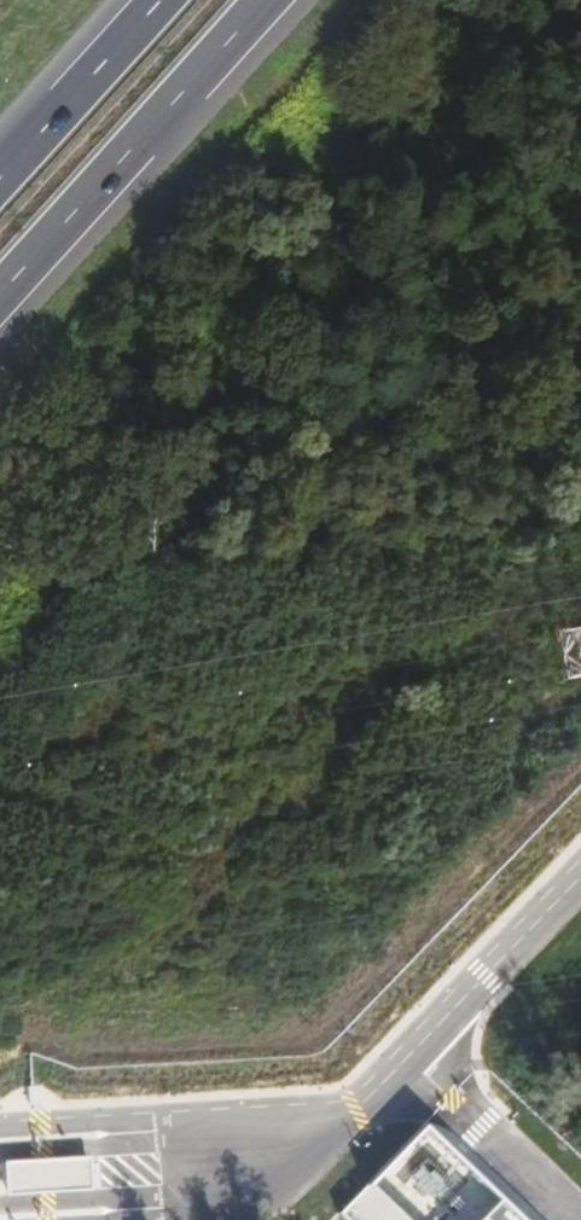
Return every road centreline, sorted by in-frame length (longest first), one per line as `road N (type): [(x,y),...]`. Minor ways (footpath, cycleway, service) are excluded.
road 1 (motorway): [(0,300),(269,0)]
road 2 (unclassified): [(400,1073),(580,879)]
road 3 (unclassified): [(228,1168),(167,1123),(0,1138)]
road 4 (unclassified): [(0,1211),(177,1199),(228,1168)]
road 5 (motorway): [(158,0),(0,175)]
road 6 (unclassified): [(400,1073),(561,1219)]
road 7 (unclassified): [(228,1168),(281,1161),(400,1073)]

